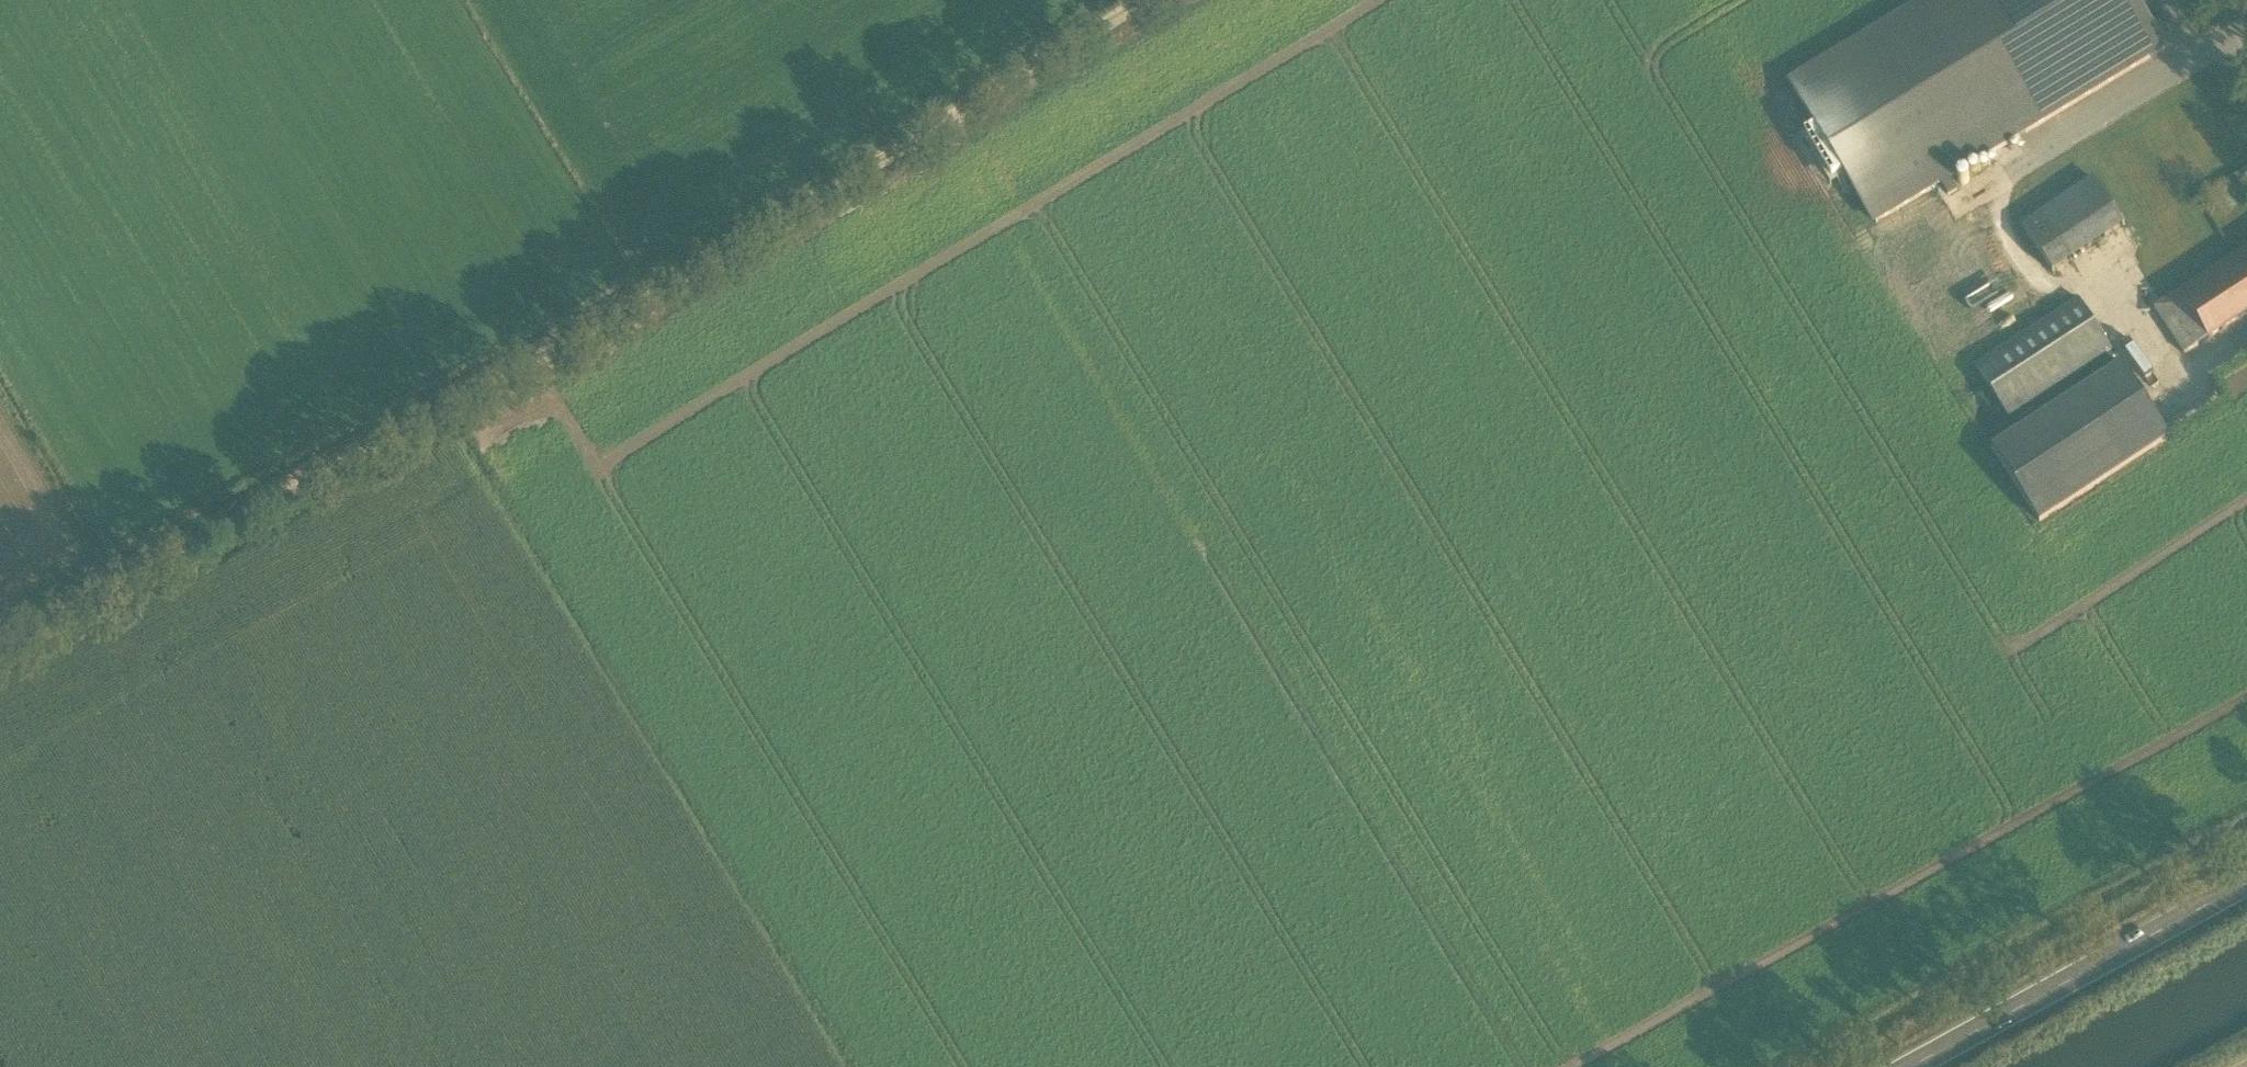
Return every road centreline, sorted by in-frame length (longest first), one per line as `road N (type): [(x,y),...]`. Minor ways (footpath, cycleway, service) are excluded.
road 1 (track): [(1114,0),(441,396),(0,632)]
road 2 (primary): [(1912,1066),(2246,883)]

